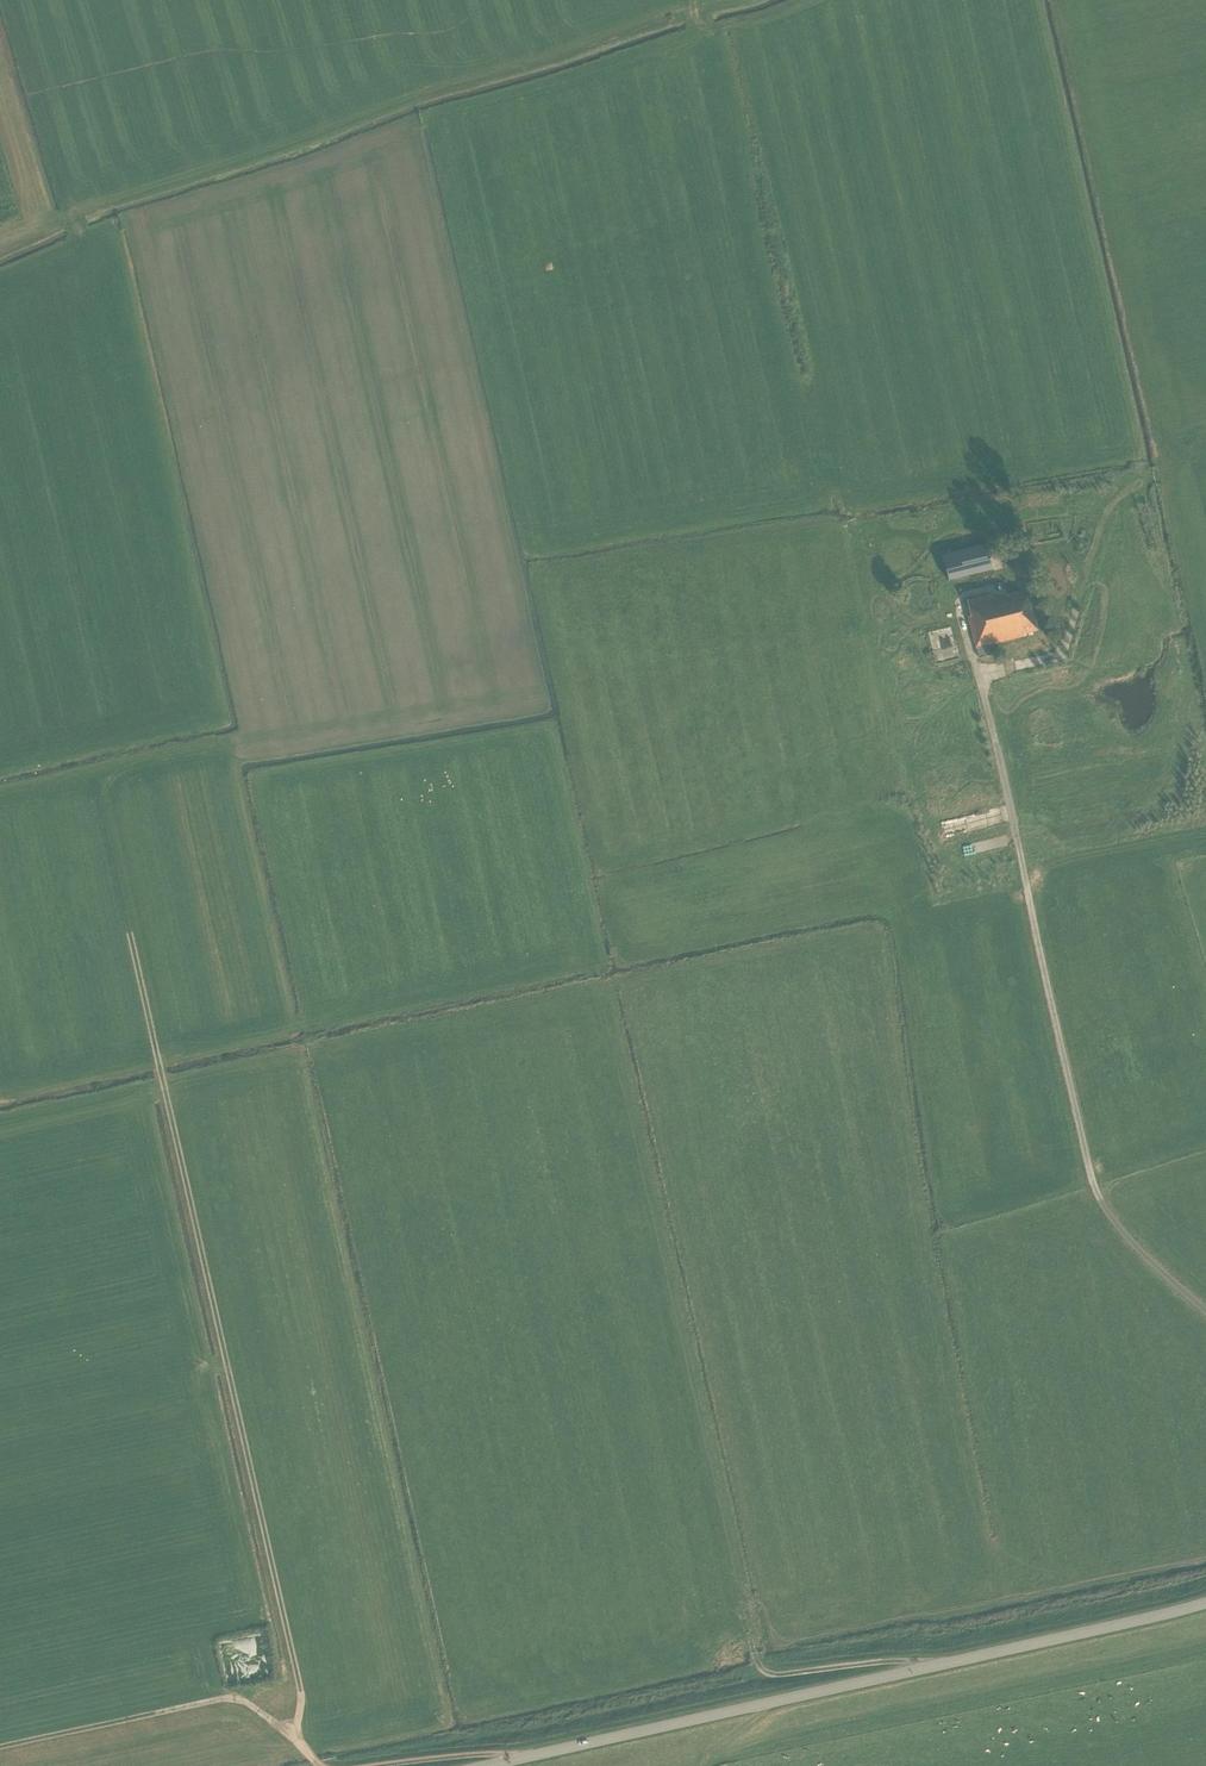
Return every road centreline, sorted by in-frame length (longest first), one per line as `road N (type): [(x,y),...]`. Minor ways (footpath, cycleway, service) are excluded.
road 1 (track): [(290,1733),(300,1691),(129,932)]
road 2 (tertiary): [(482,1765),(1205,1602)]
road 3 (track): [(318,1765),(290,1733),(234,1698),(0,1747)]
road 4 (track): [(980,674),(1062,656),(1108,511),(1126,490),(1151,479)]
road 5 (track): [(932,1666),(902,1661),(776,1675),(760,1669),(753,1647)]
road 6 (unclassified): [(1205,1311),(1130,1239),(1093,1185)]
road 7 (track): [(520,1757),(382,1765)]

